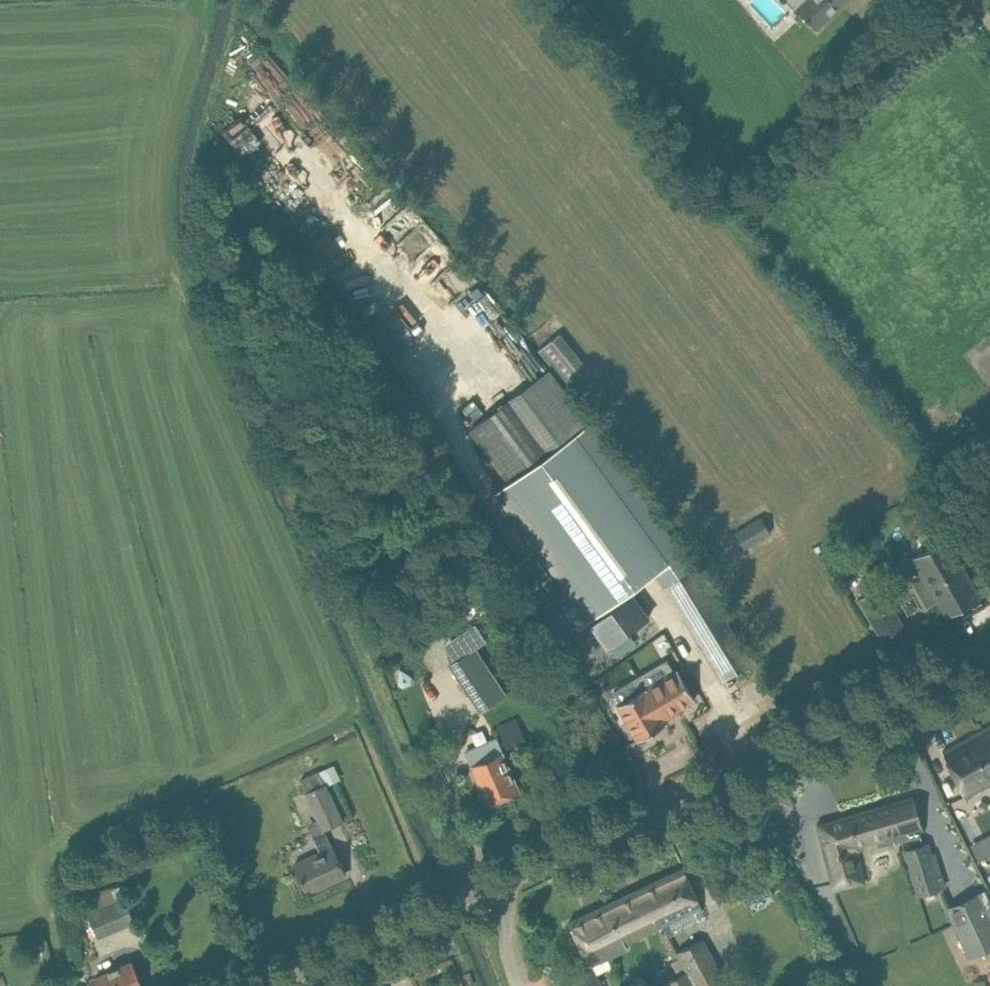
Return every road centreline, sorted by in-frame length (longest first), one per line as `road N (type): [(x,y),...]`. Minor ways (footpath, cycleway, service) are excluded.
road 1 (tertiary): [(251,985),(500,880),(989,650)]

